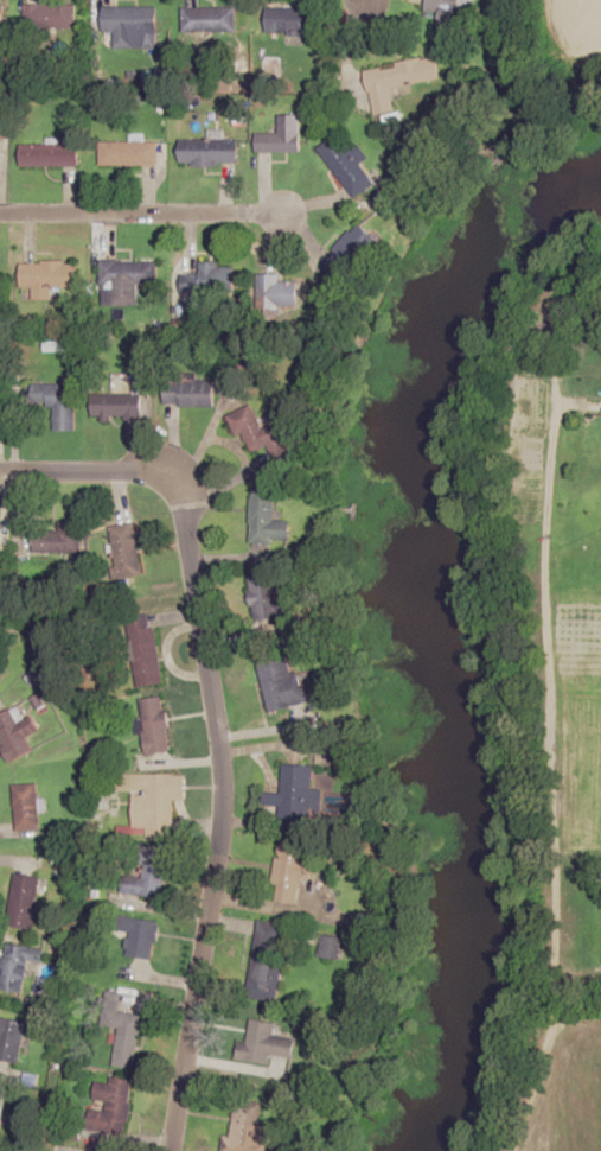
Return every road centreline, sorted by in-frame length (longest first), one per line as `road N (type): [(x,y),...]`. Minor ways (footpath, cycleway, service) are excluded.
road 1 (residential): [(0,472),(151,469),(170,482),(215,803),(165,1150)]
road 2 (residential): [(0,218),(286,214)]

